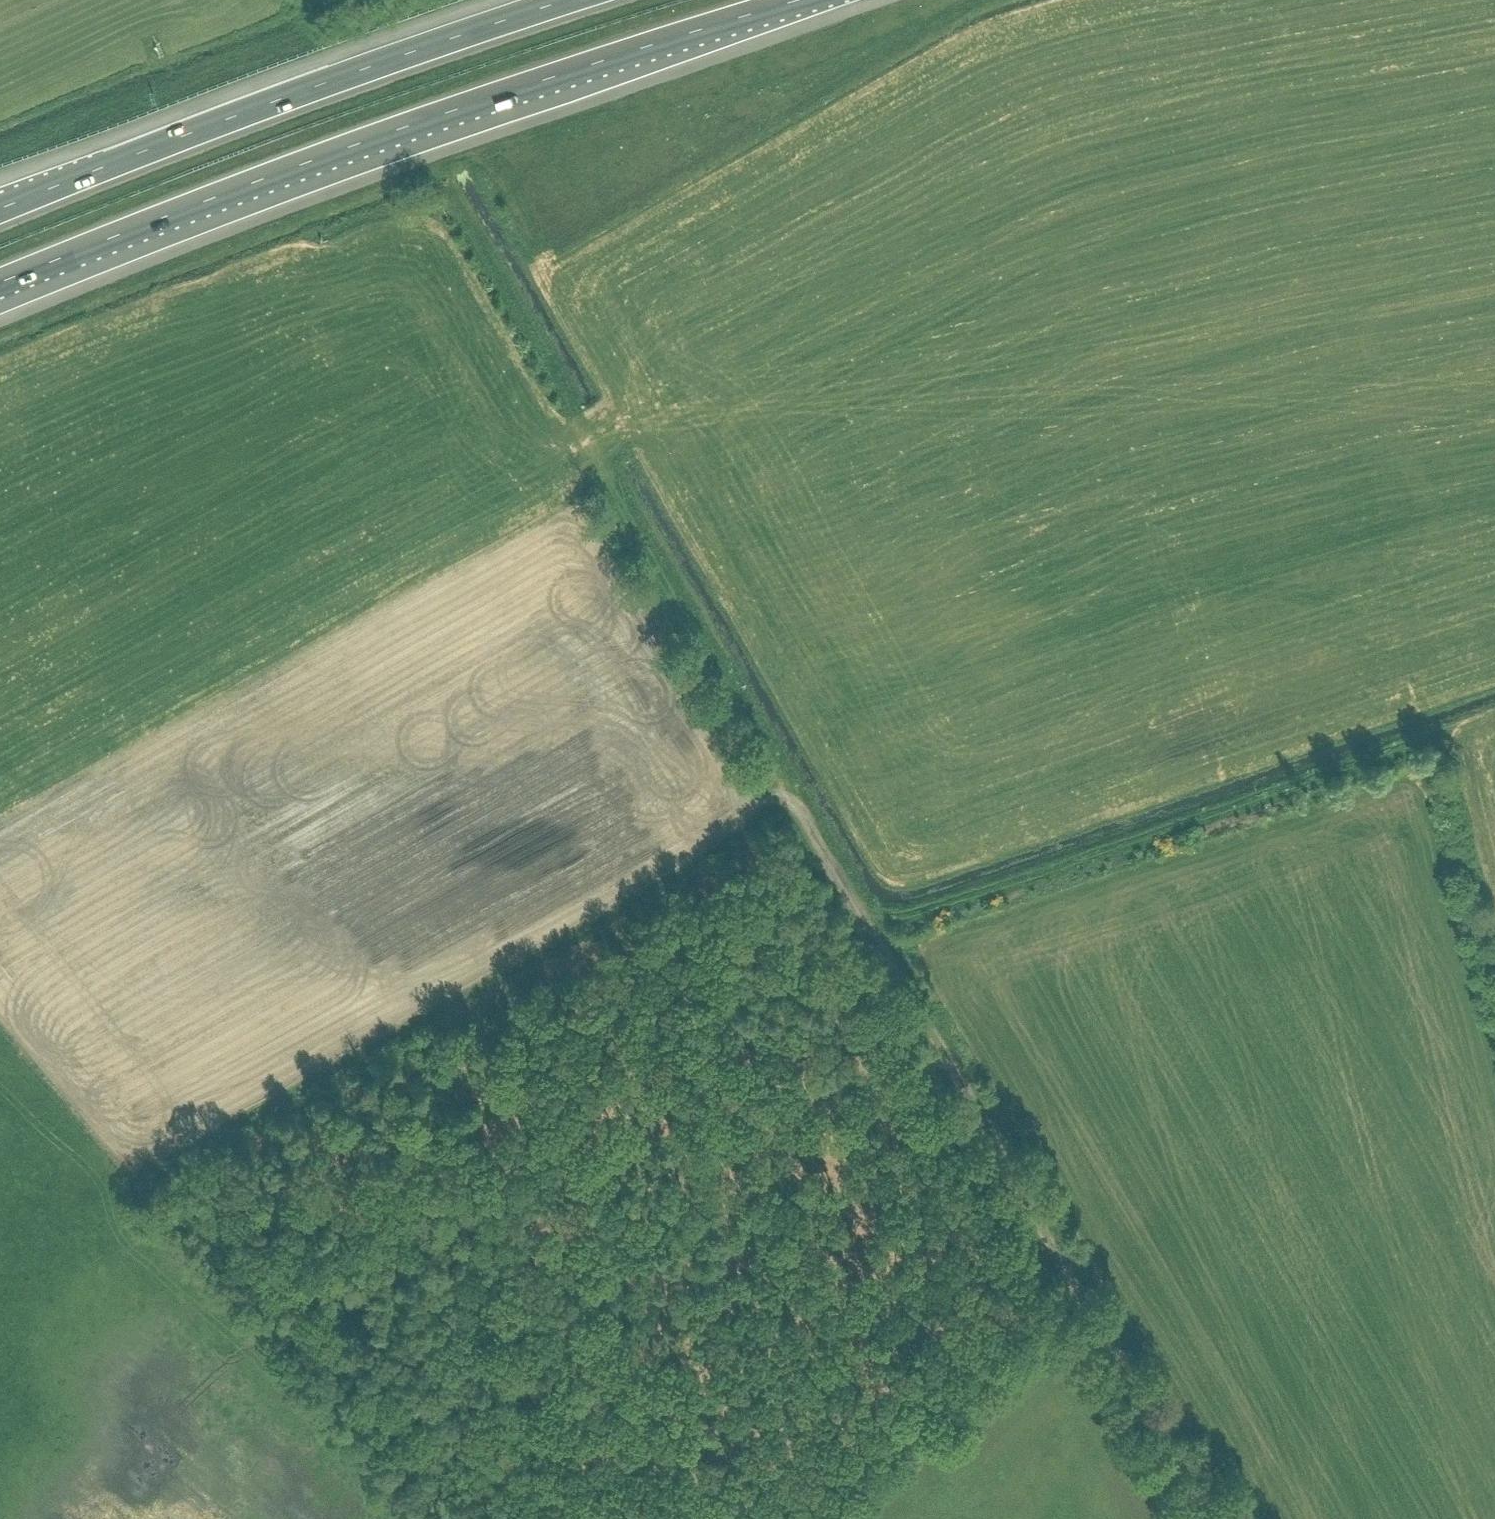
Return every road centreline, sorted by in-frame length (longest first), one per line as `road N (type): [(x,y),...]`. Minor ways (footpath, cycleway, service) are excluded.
road 1 (track): [(444,191),(868,929)]
road 2 (motorway): [(0,282),(329,154),(798,0)]
road 3 (track): [(868,929),(1207,1518)]
road 4 (track): [(1494,708),(868,929)]
road 5 (motorway): [(567,0),(234,116),(0,208)]

